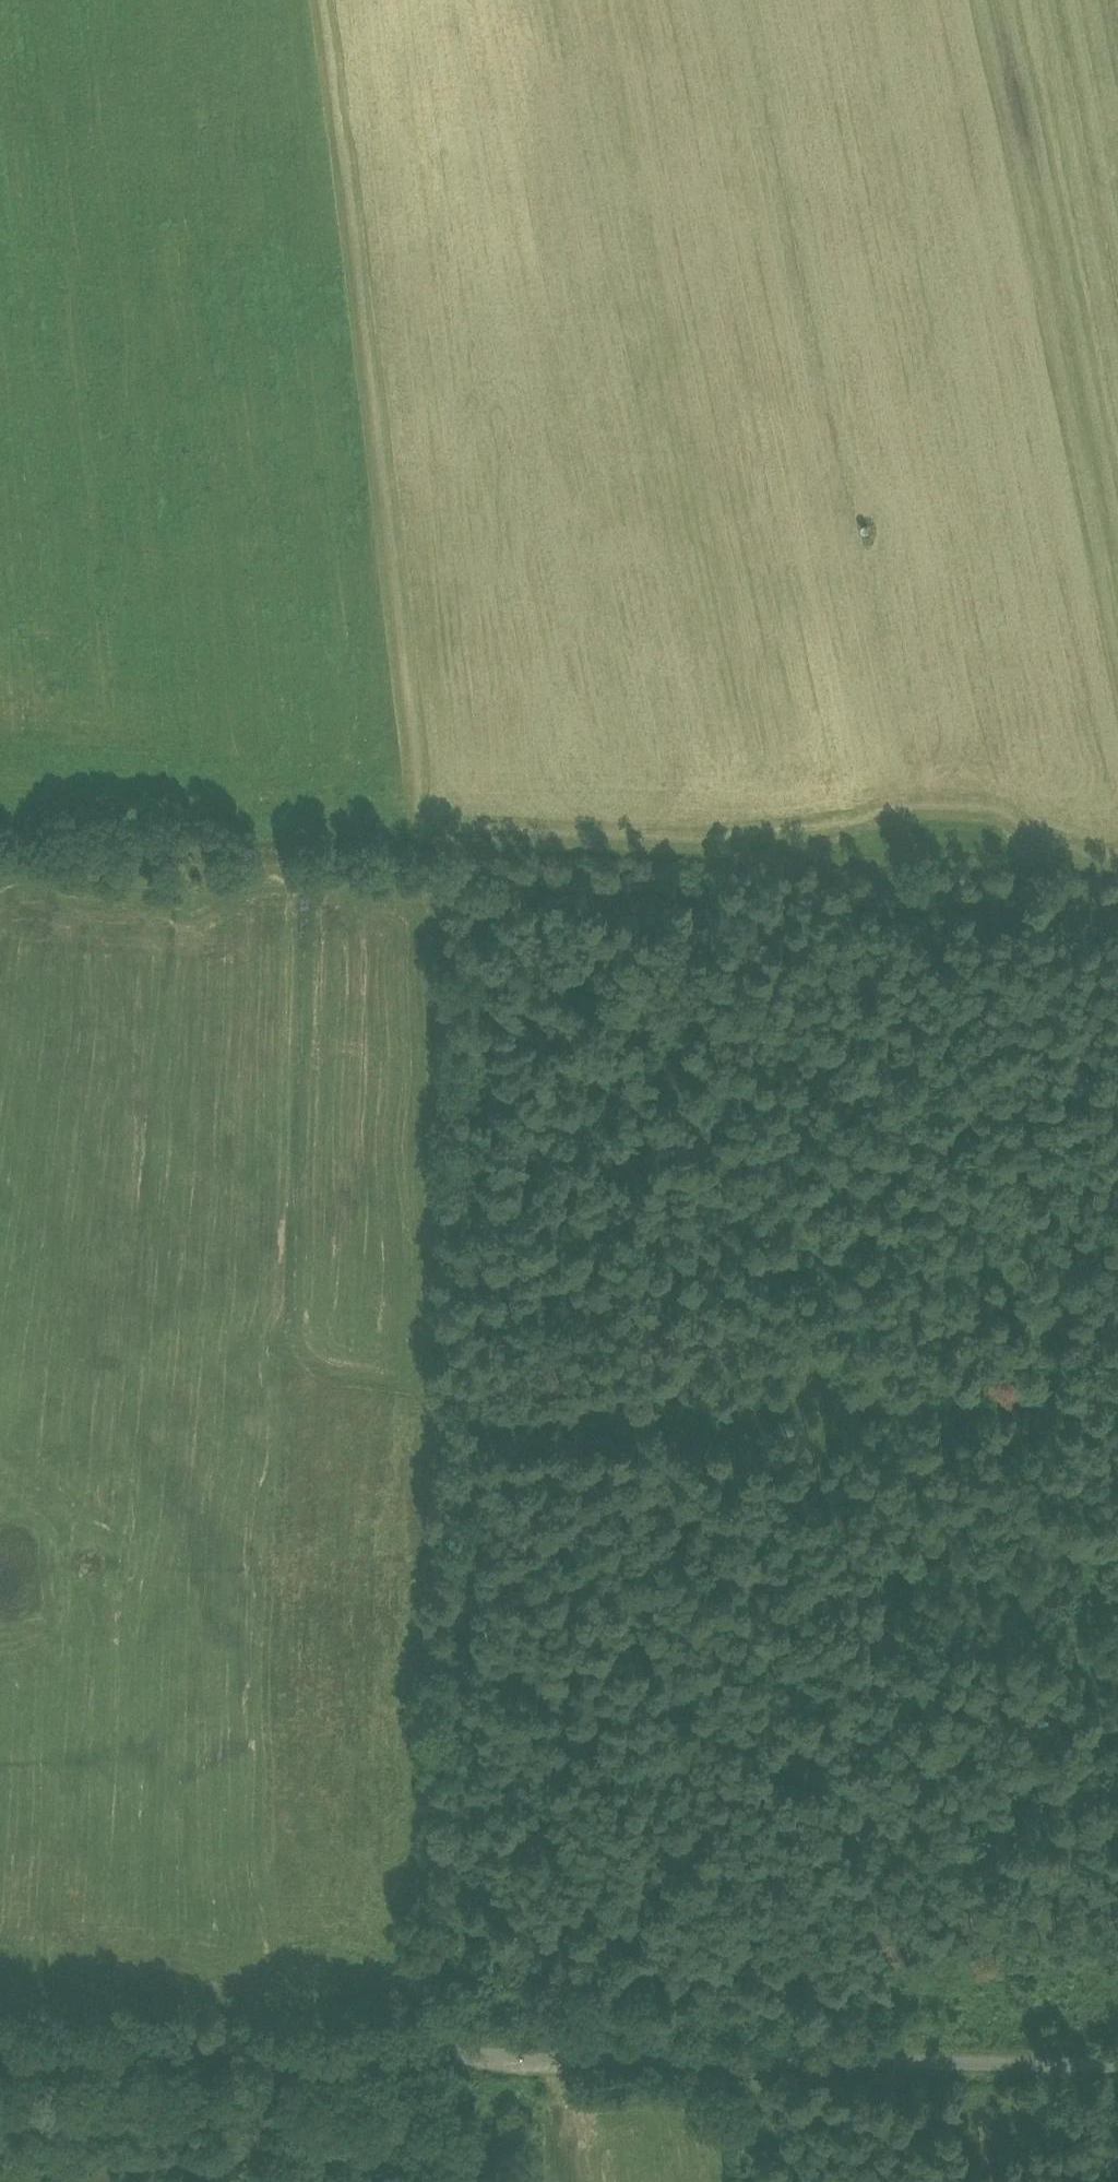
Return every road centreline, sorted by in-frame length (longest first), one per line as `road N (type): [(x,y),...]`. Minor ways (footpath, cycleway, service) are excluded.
road 1 (unclassified): [(0,2057),(445,2067),(709,2059),(1117,2067)]

